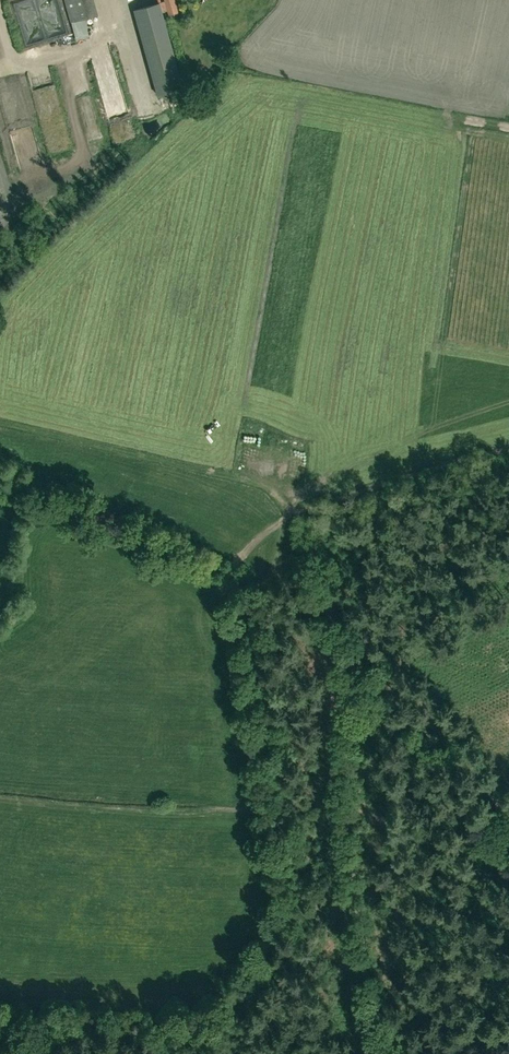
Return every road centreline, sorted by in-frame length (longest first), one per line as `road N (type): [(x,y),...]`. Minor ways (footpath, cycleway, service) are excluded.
road 1 (track): [(395,1053),(349,842),(345,616),(293,520)]
road 2 (track): [(348,640),(369,643),(397,670),(508,831)]

